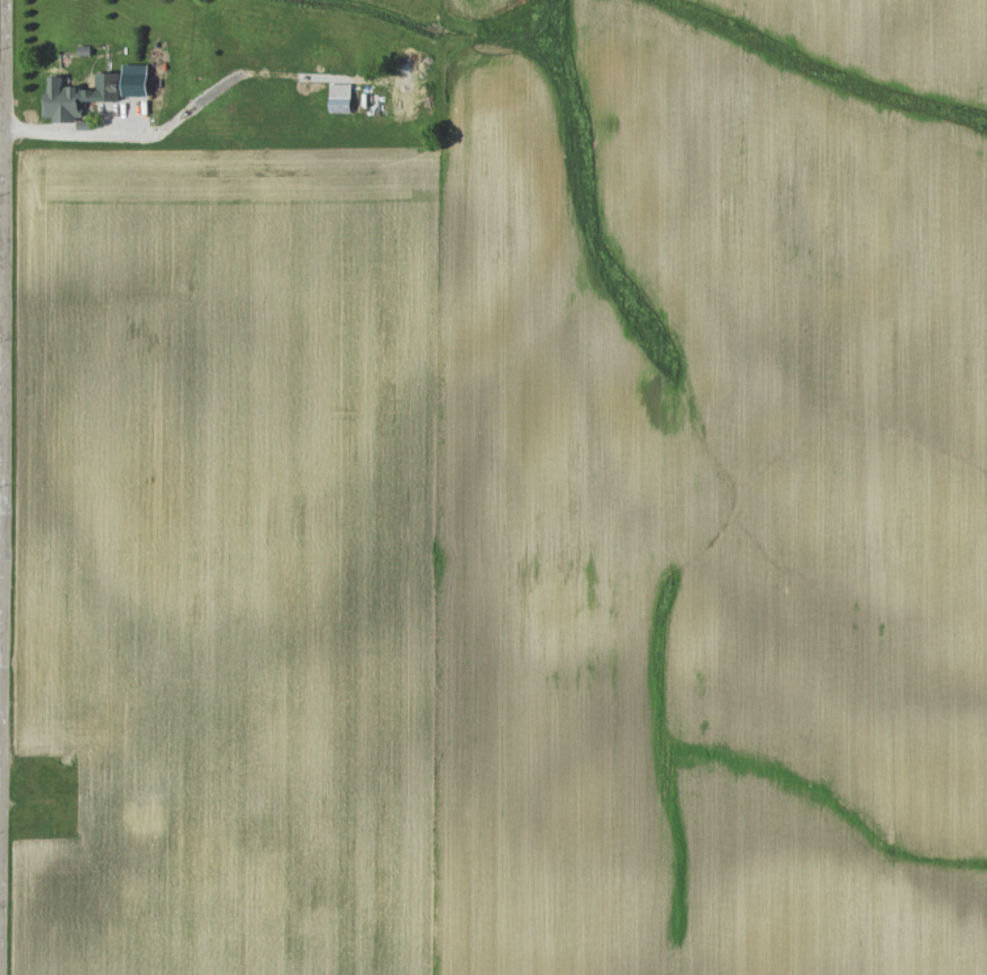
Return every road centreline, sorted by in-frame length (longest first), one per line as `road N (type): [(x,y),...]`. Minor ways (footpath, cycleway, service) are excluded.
road 1 (residential): [(0,974),(7,0)]

